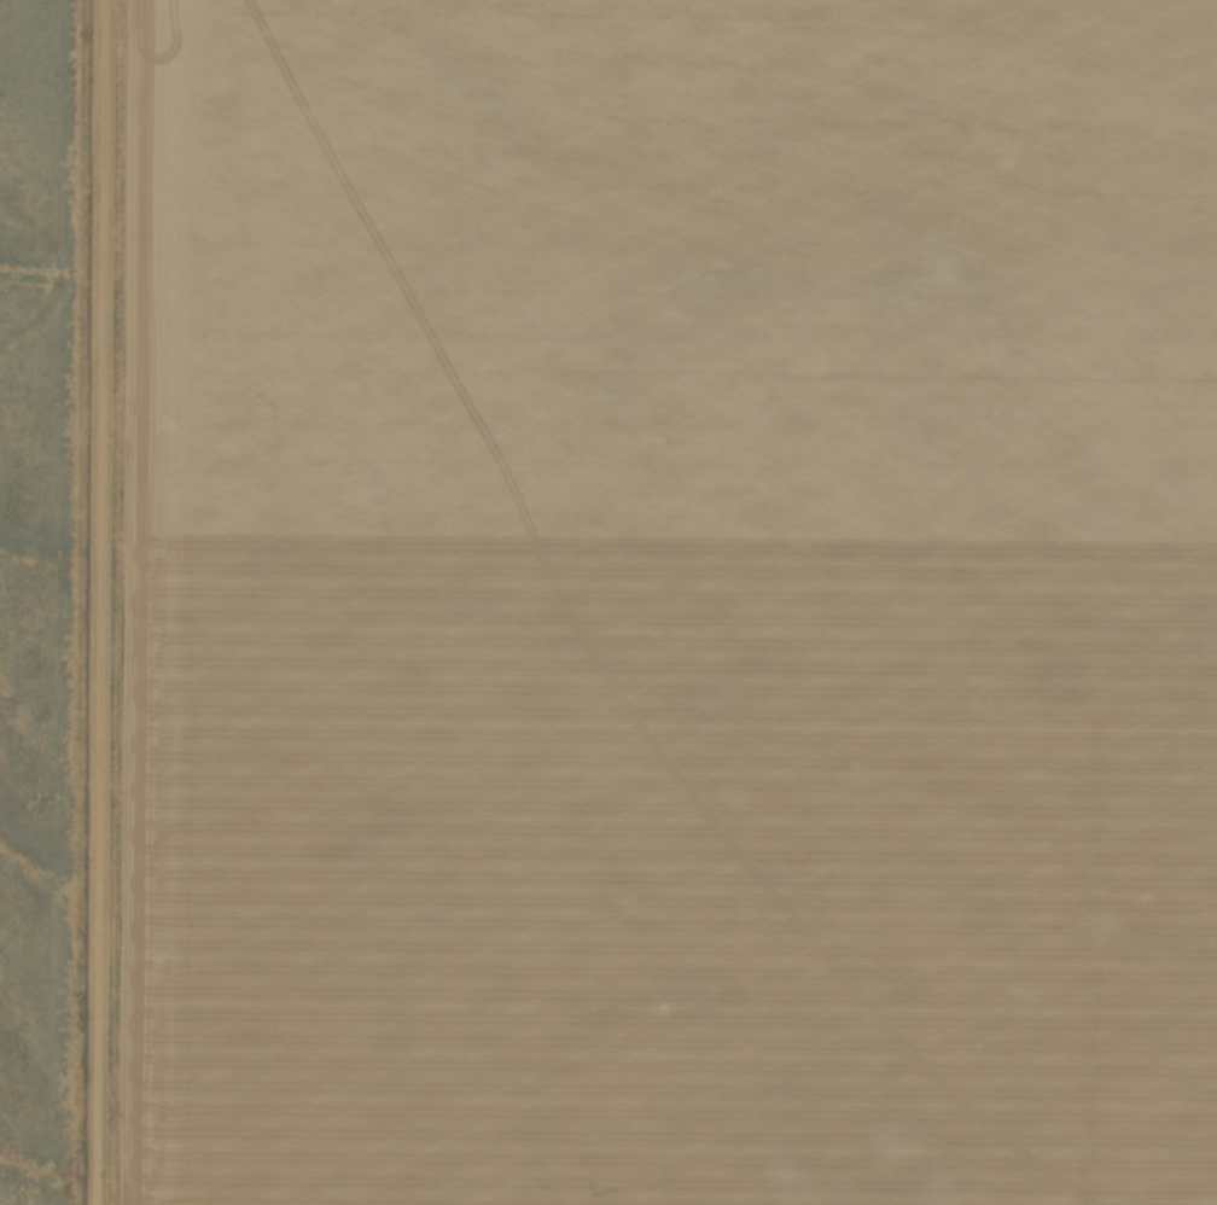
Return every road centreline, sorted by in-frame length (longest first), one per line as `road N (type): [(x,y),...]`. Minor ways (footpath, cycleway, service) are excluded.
road 1 (residential): [(151,1204),(155,0)]

